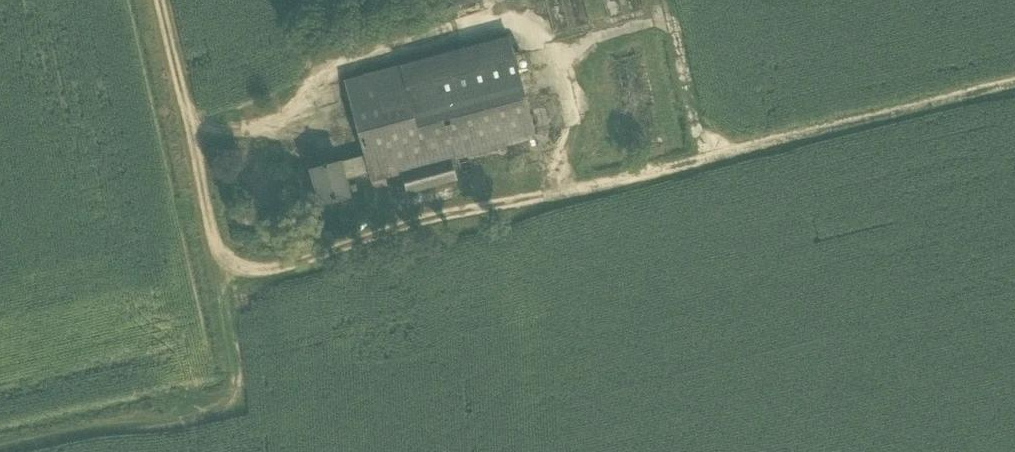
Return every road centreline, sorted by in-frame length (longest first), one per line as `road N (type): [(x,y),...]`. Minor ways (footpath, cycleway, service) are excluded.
road 1 (track): [(158,0),(198,136),(212,230),(224,259),(255,270),(291,266),(424,219),(1014,85)]
road 2 (track): [(224,259),(239,392),(226,413),(194,427),(114,427),(0,450)]
road 3 (track): [(706,159),(666,0)]

